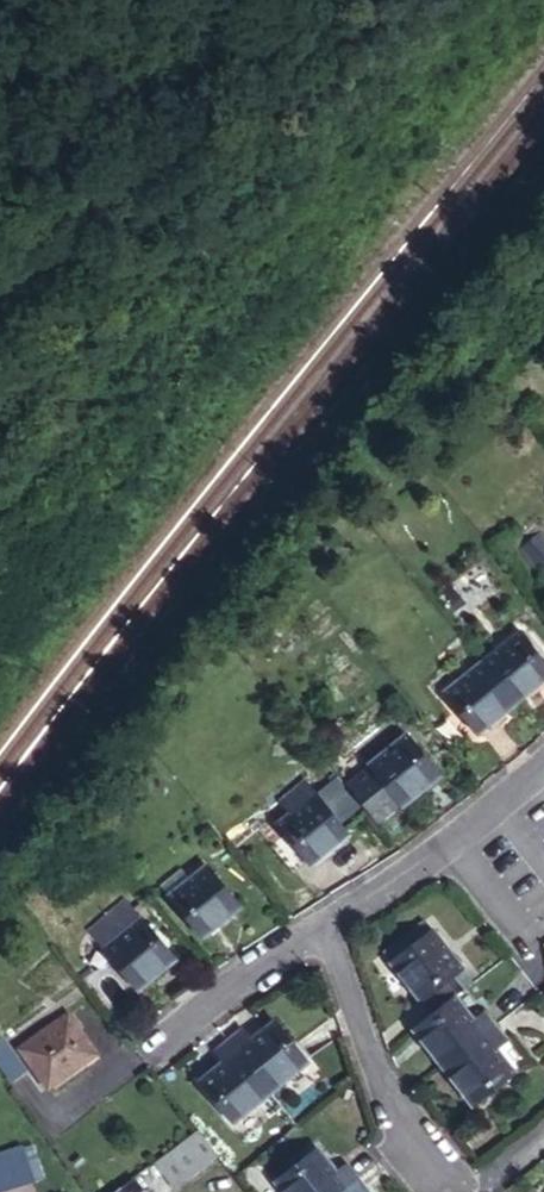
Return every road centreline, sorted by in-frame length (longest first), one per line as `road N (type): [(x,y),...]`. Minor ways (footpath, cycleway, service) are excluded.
road 1 (residential): [(318,921),(421,1169),(490,1177),(543,1141)]
road 2 (residential): [(534,764),(318,921)]
road 3 (residential): [(318,921),(158,1037)]

